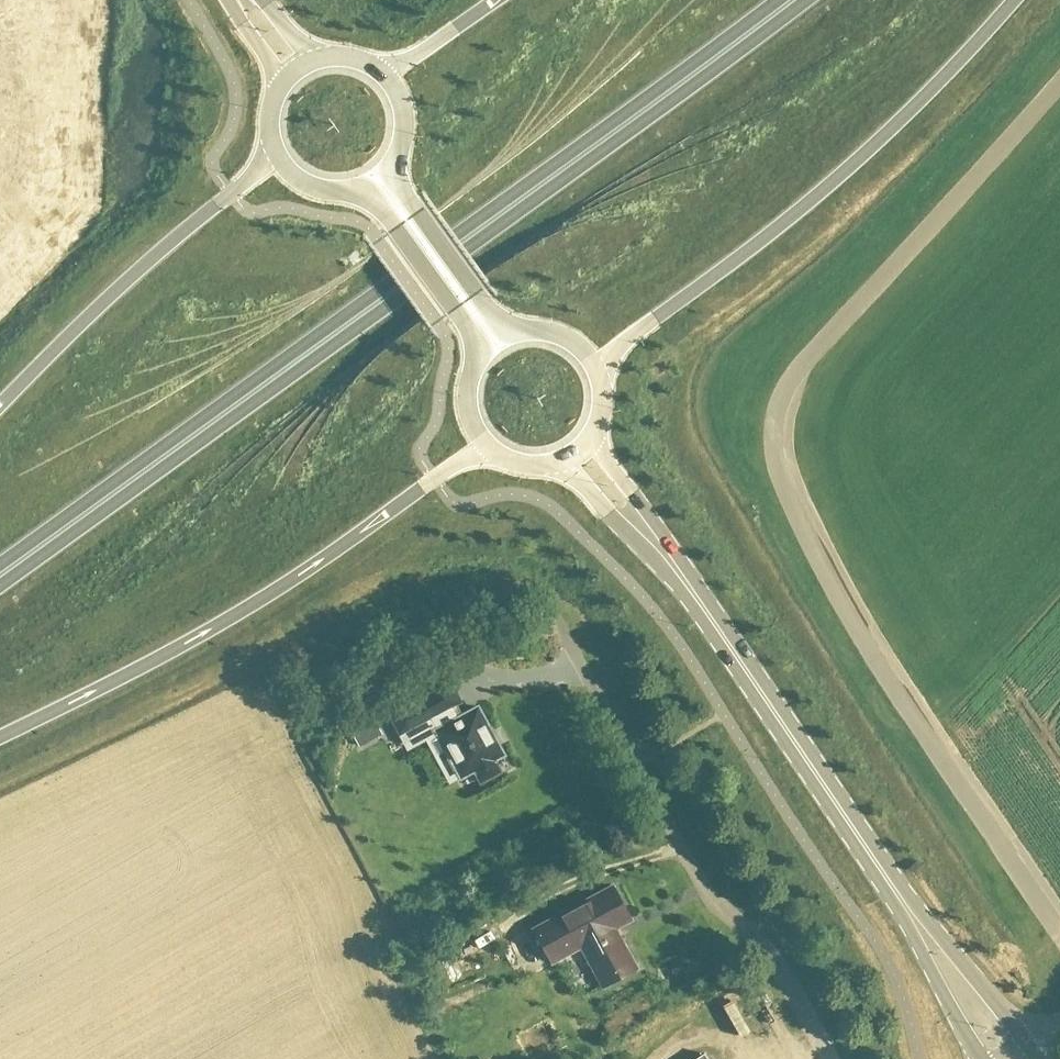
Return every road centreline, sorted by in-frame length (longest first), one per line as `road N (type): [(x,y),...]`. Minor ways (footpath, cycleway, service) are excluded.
road 1 (trunk): [(0,576),(790,0)]
road 2 (trunk): [(0,739),(150,665),(486,447)]
road 3 (trunk): [(595,368),(809,203),(919,103),(1015,0)]
road 4 (unclassified): [(552,616),(705,893),(773,962),(828,1058)]
road 5 (secondary): [(899,902),(679,578)]
road 6 (trunk): [(276,157),(137,271),(0,407)]
road 7 (secondary): [(1038,1058),(946,944),(899,902)]
road 8 (secondary): [(374,181),(494,345)]
road 9 (secondary): [(899,902),(978,1058)]
road 10 (secondary): [(679,578),(594,433)]
road 11 (secondary): [(555,465),(679,578)]
road 12 (trunk): [(497,0),(385,78)]

